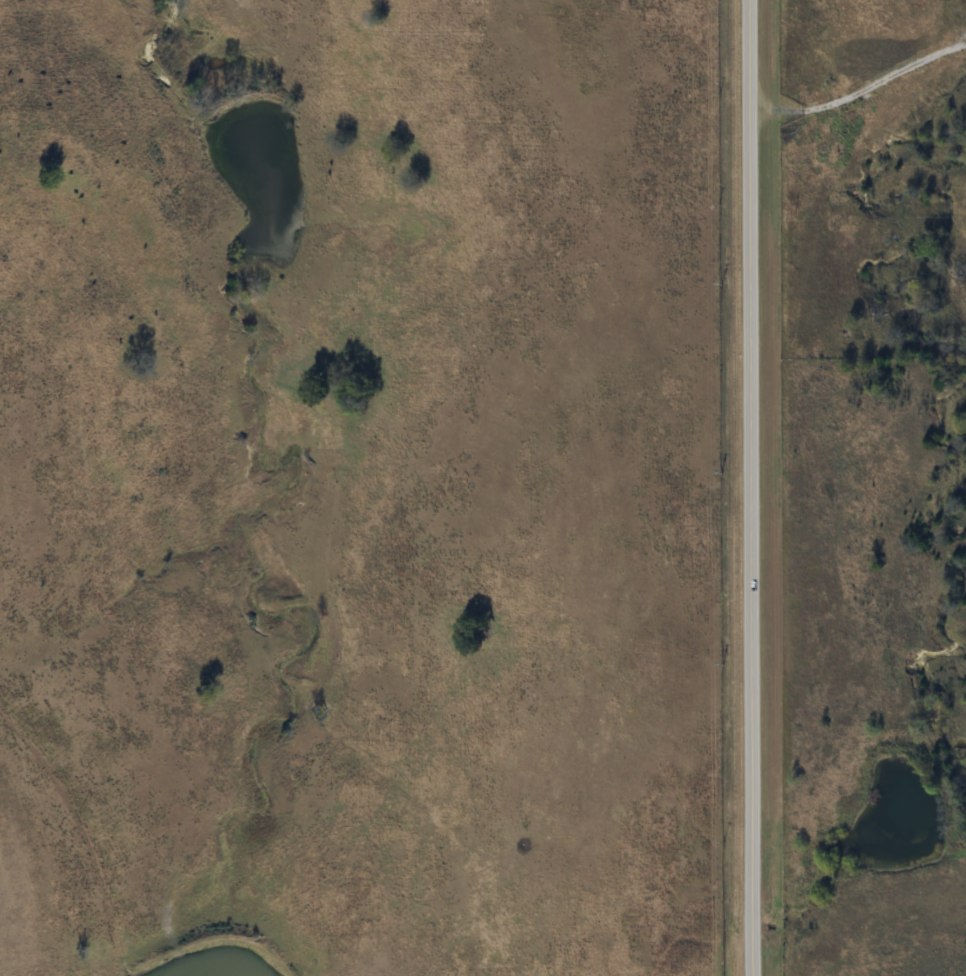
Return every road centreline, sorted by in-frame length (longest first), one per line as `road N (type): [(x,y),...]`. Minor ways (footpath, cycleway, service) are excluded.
road 1 (secondary): [(745,975),(739,0)]

